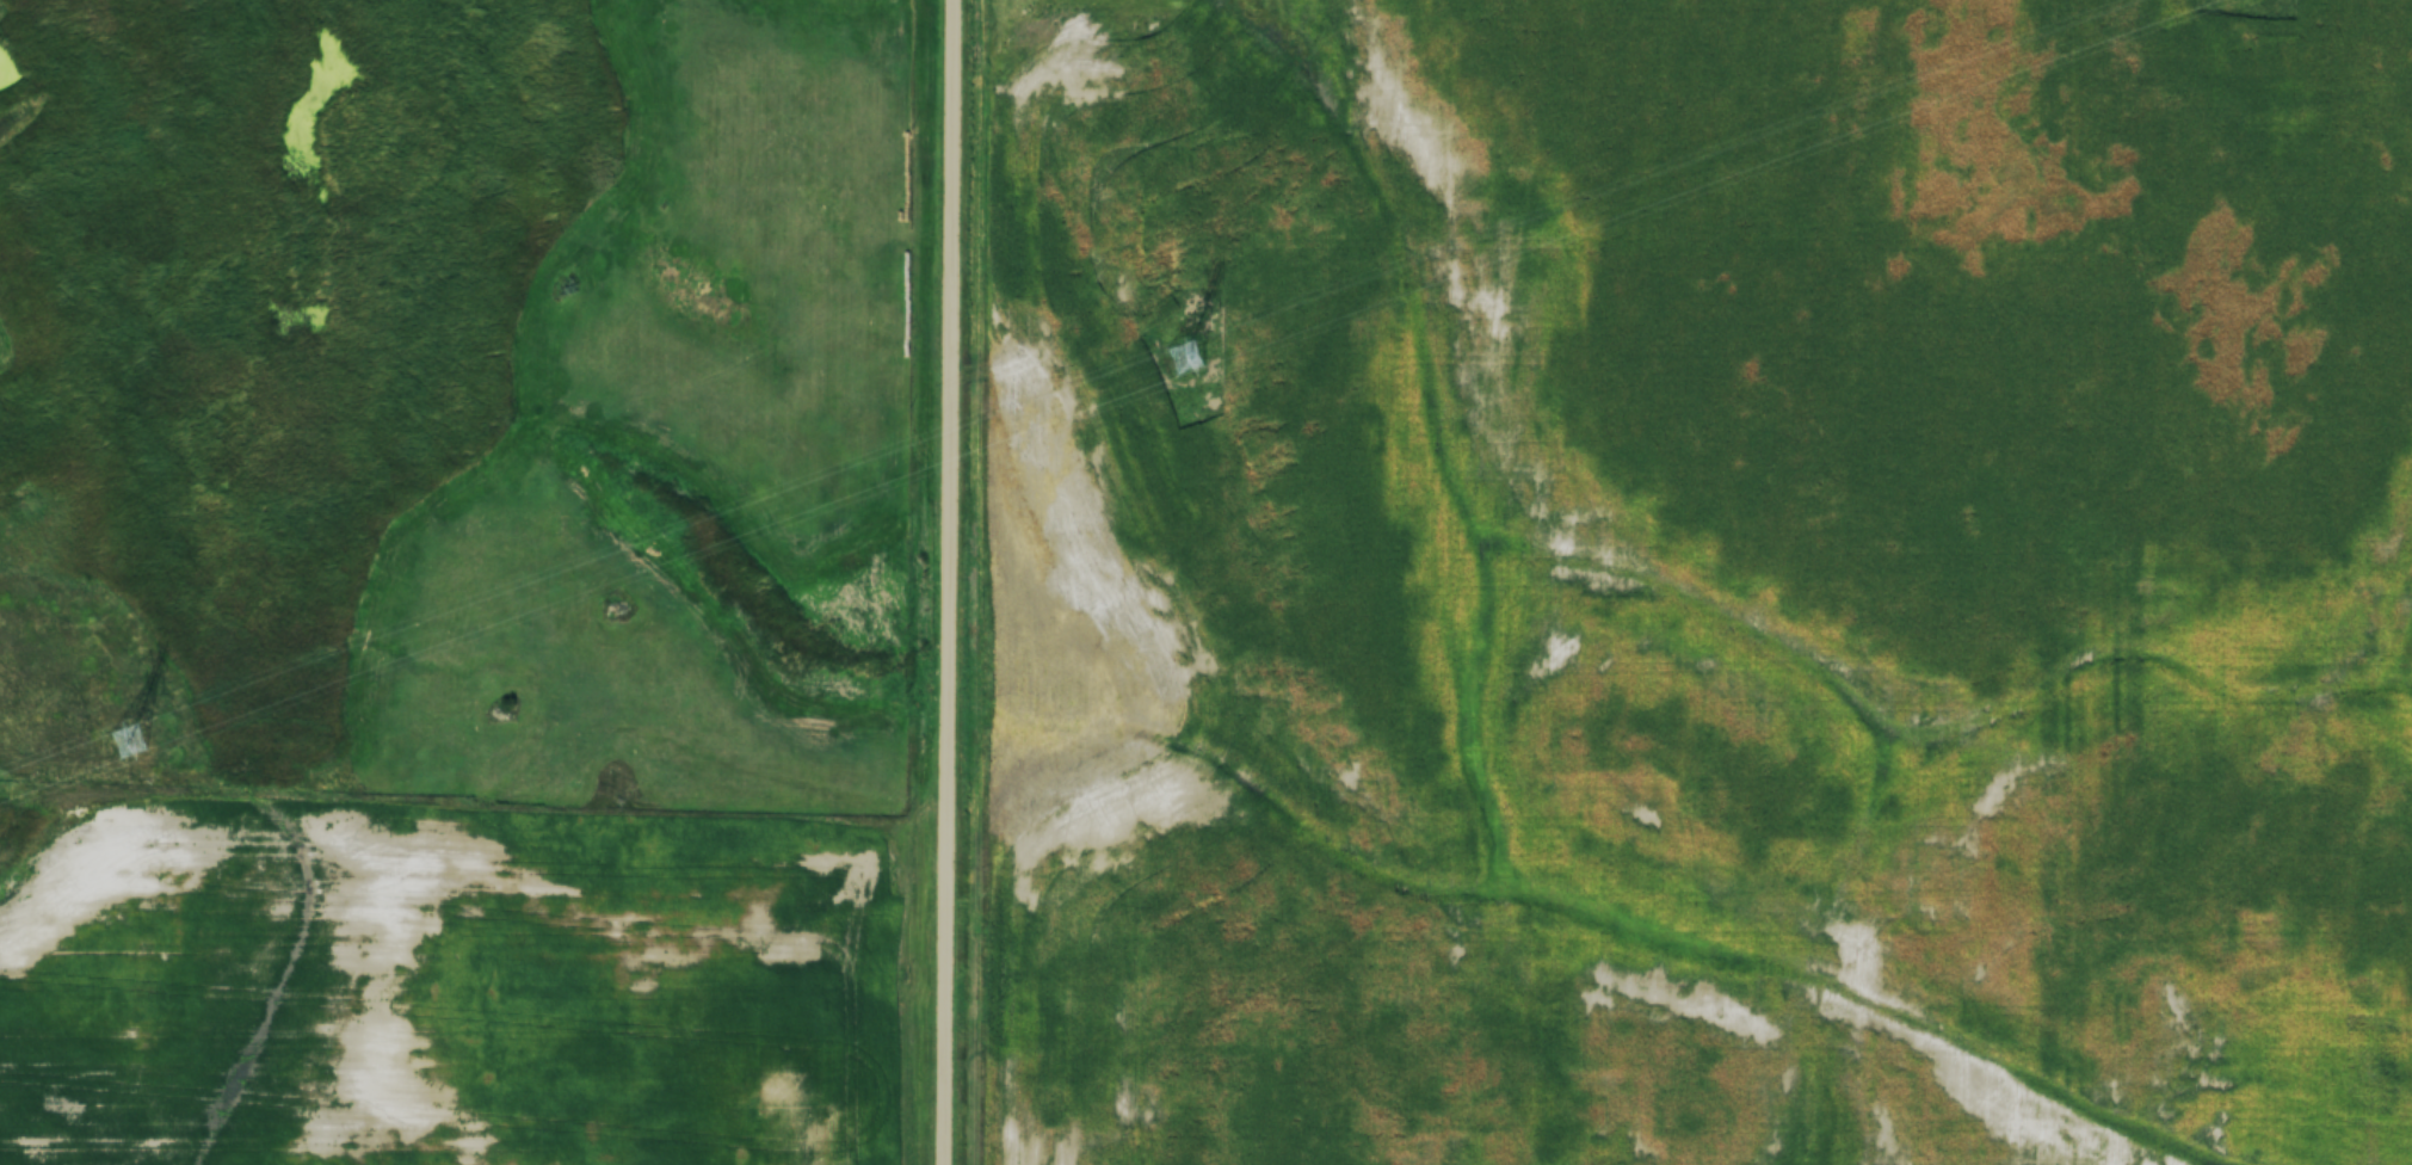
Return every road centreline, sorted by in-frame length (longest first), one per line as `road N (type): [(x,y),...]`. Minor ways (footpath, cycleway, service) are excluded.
road 1 (residential): [(947,1164),(955,0)]

